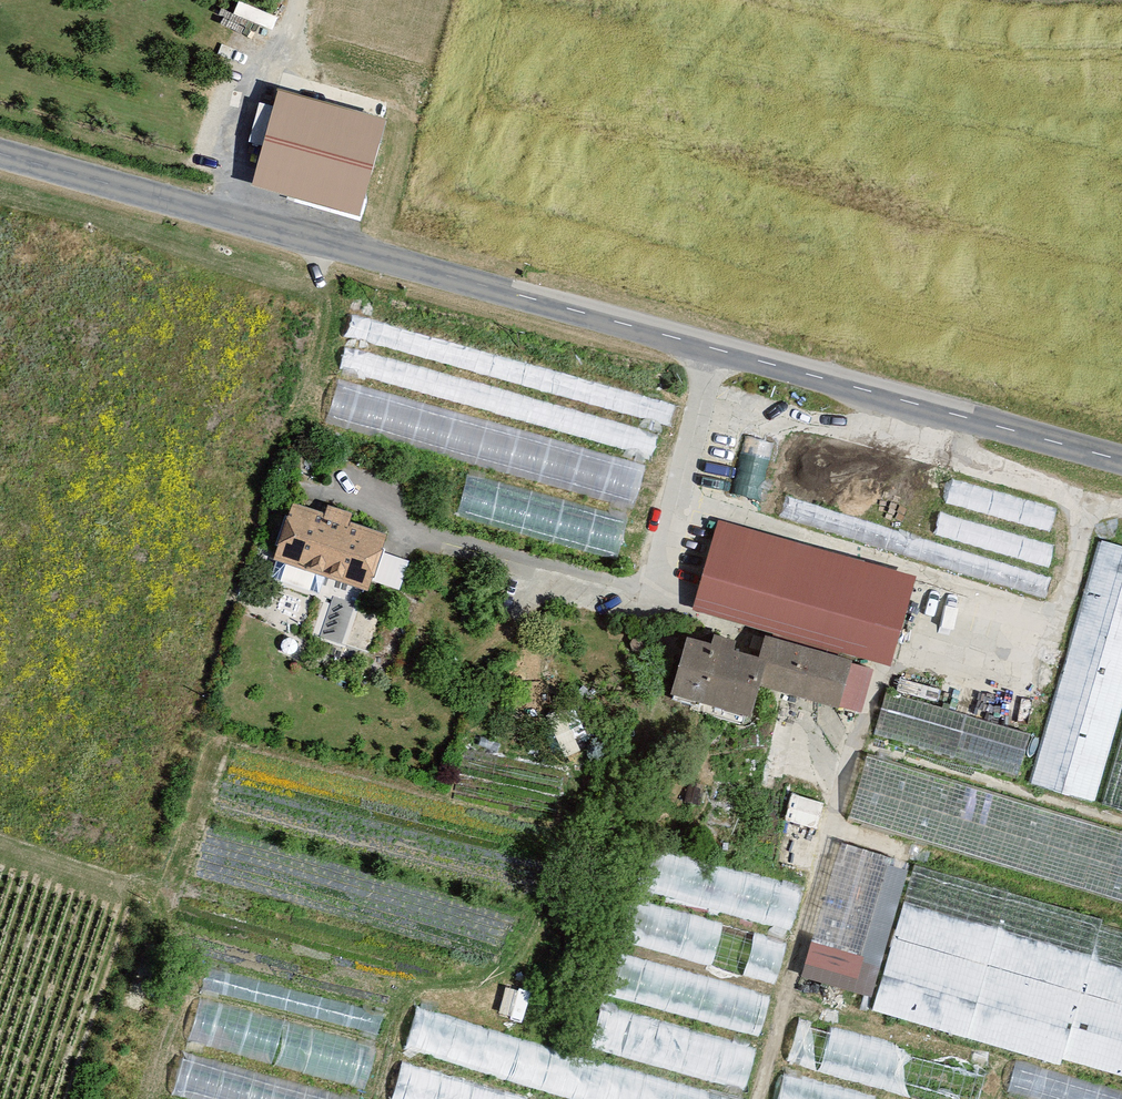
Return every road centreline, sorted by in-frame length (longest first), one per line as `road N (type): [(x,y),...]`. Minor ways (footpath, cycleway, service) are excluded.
road 1 (tertiary): [(0,154),(390,269),(1121,465)]
road 2 (track): [(641,602),(883,672),(755,1098)]
road 3 (track): [(671,494),(1057,609),(1089,500)]
road 4 (track): [(862,741),(1121,817)]
road 5 (track): [(883,672),(1028,712),(1057,609)]
road 6 (track): [(216,218),(273,50),(287,40),(291,0)]
road 7 (track): [(1121,509),(970,462),(968,423)]

